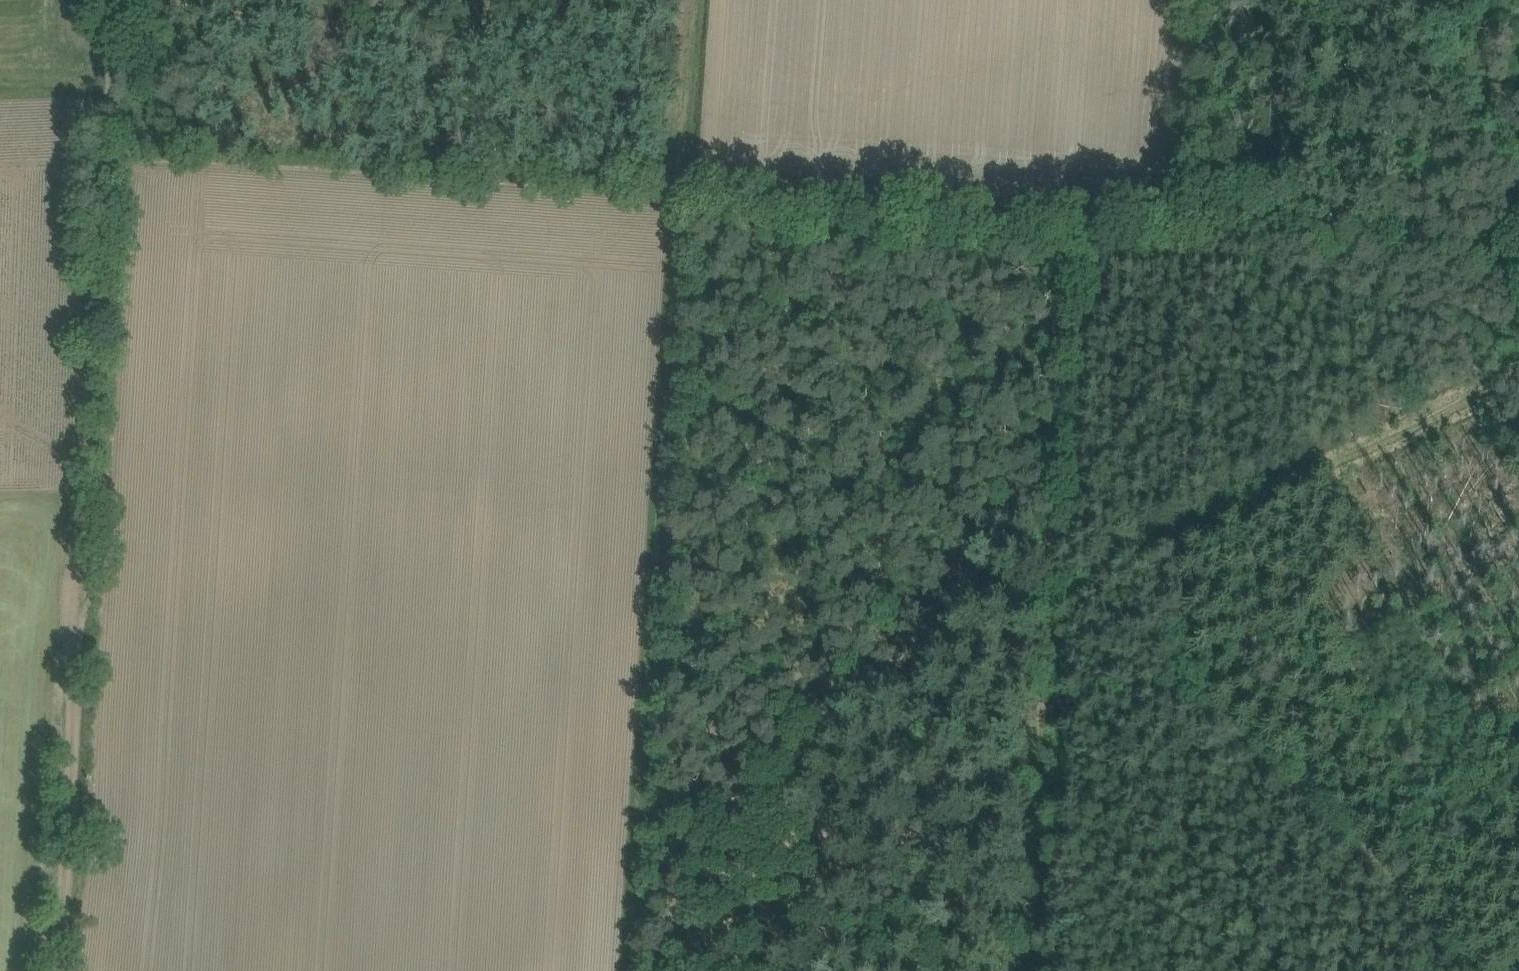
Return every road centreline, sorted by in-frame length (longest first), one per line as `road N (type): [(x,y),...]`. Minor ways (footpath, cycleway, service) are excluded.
road 1 (track): [(44,970),(102,0)]
road 2 (track): [(1425,0),(1439,55),(1518,168)]

